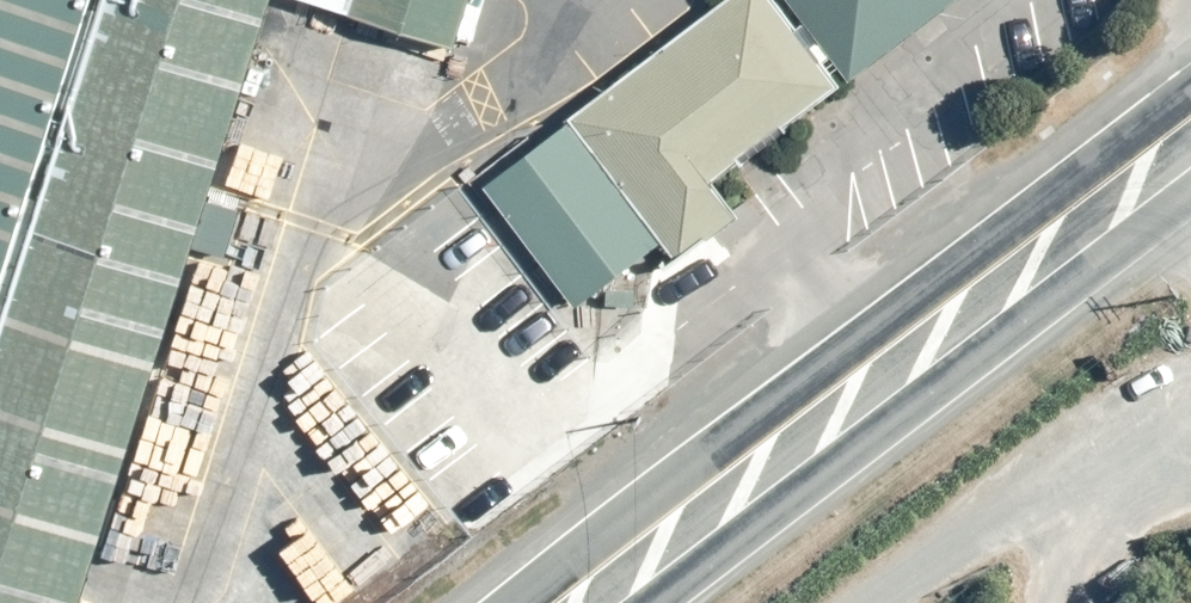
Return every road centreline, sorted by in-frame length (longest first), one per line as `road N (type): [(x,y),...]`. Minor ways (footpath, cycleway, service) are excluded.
road 1 (secondary): [(516,602),(1190,65)]
road 2 (secondary): [(1190,194),(650,602)]

